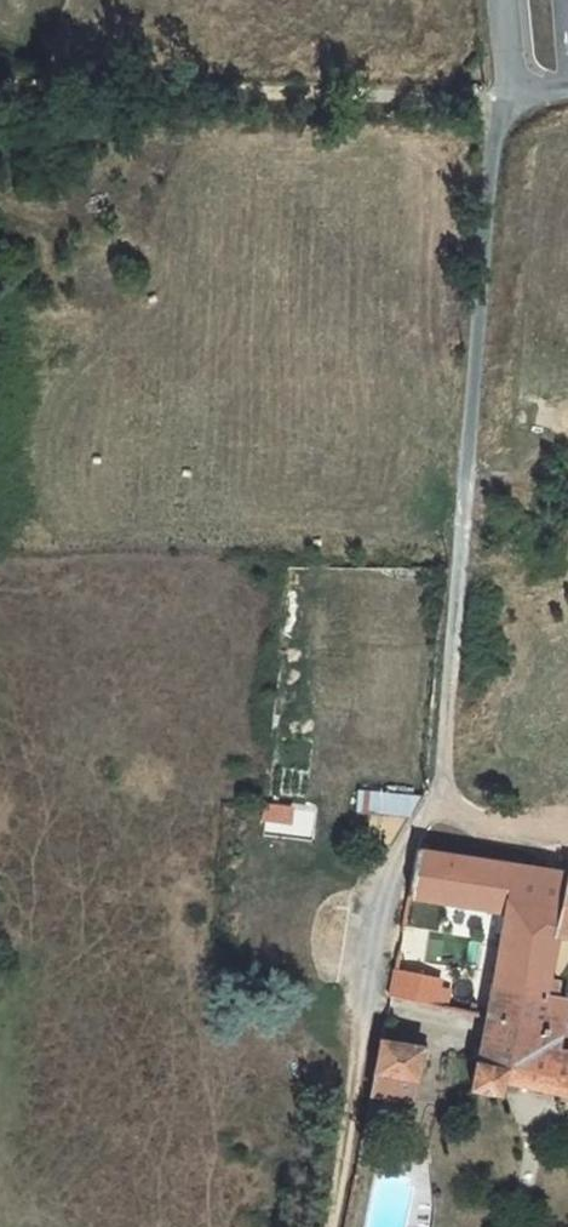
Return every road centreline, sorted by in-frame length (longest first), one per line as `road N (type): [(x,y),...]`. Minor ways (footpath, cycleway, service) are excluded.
road 1 (residential): [(504,97),(450,608),(440,816)]
road 2 (track): [(0,87),(69,80),(504,97)]
road 3 (track): [(322,1226),(389,869),(407,837),(440,816)]

